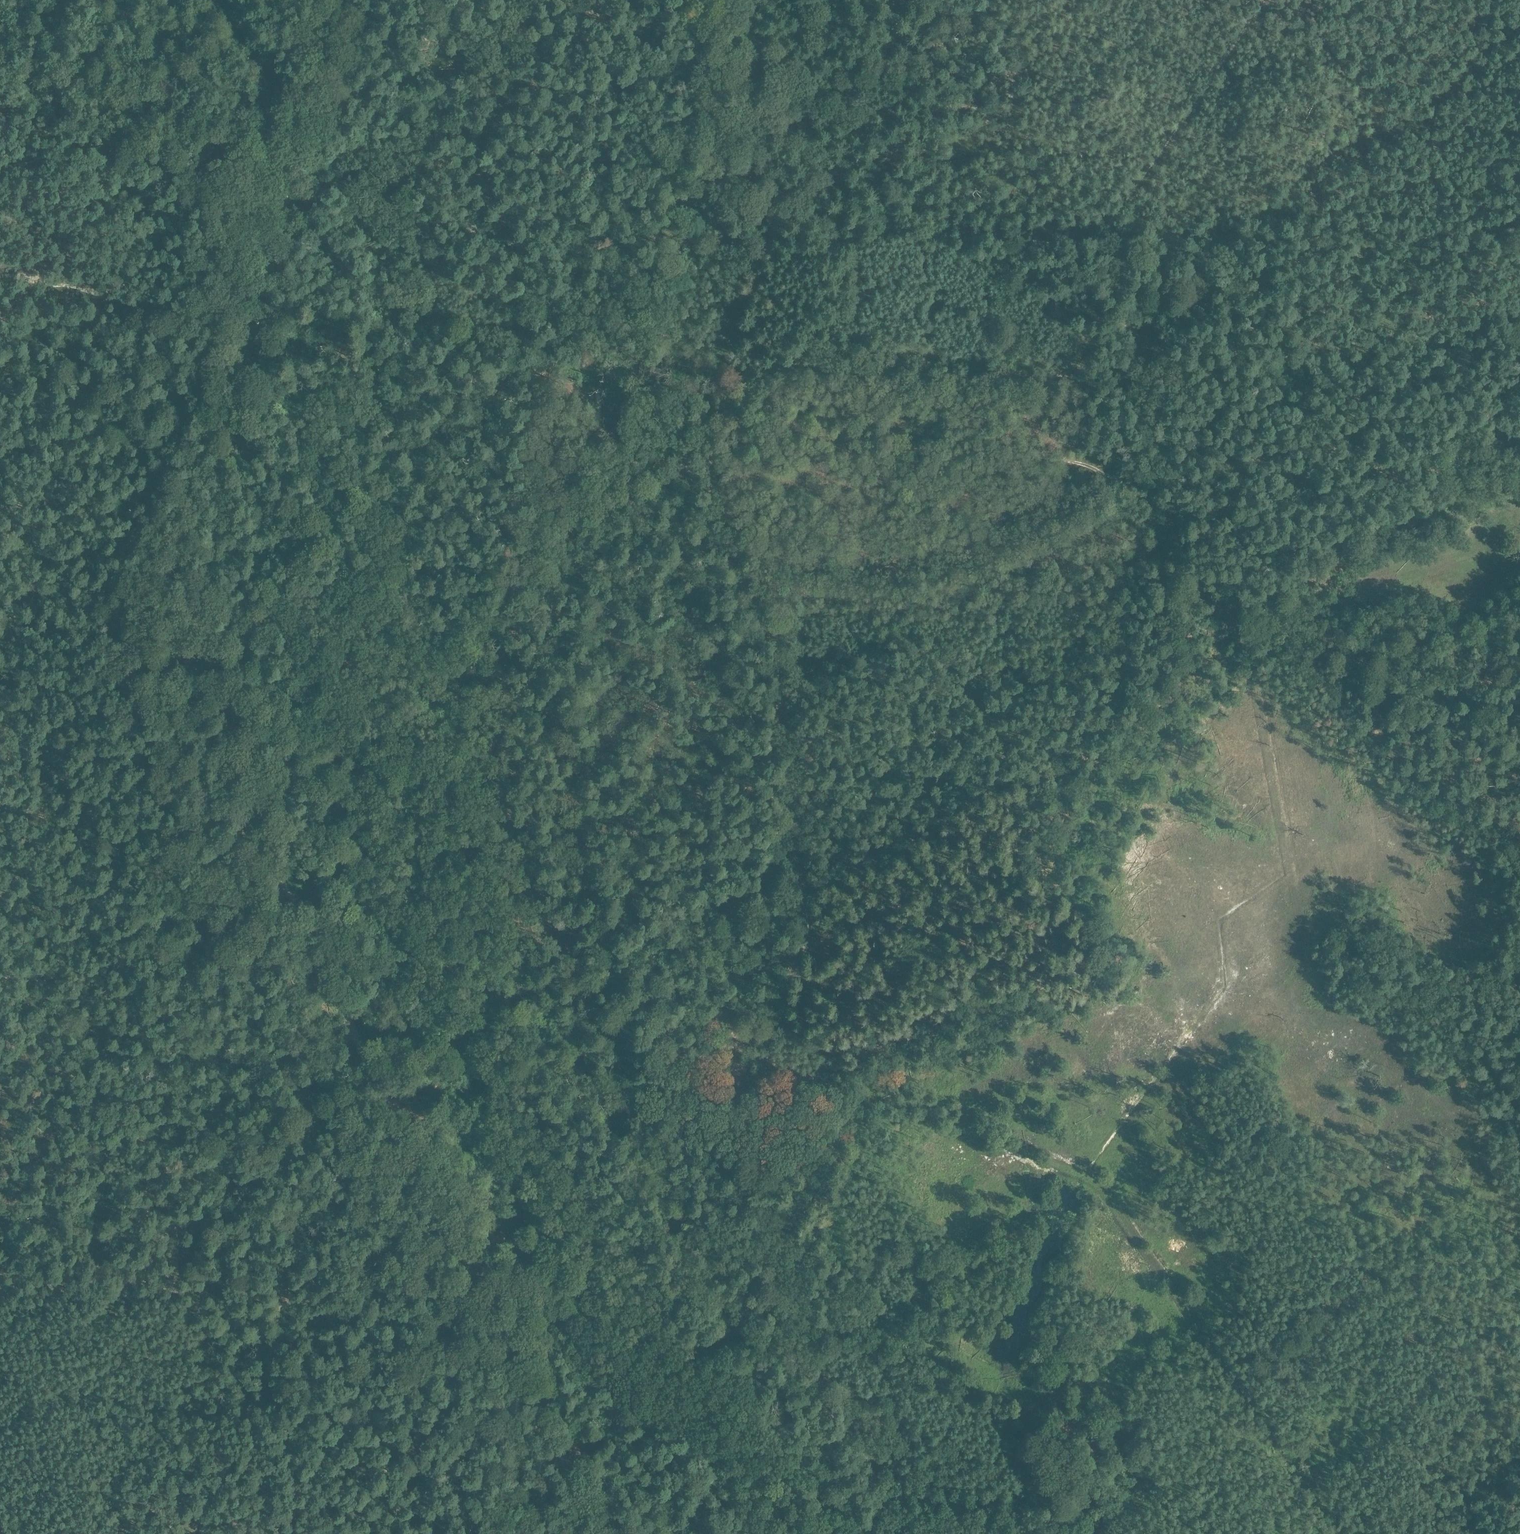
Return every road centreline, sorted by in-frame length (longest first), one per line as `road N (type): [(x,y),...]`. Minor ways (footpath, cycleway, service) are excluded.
road 1 (track): [(269,270),(238,394),(188,676),(600,1533)]
road 2 (track): [(717,465),(710,422),(728,413),(1081,461),(1119,476),(1149,456),(1185,337),(1183,322),(1122,261),(1112,241),(1116,213),(1261,0)]
road 3 (track): [(338,0),(291,171)]

